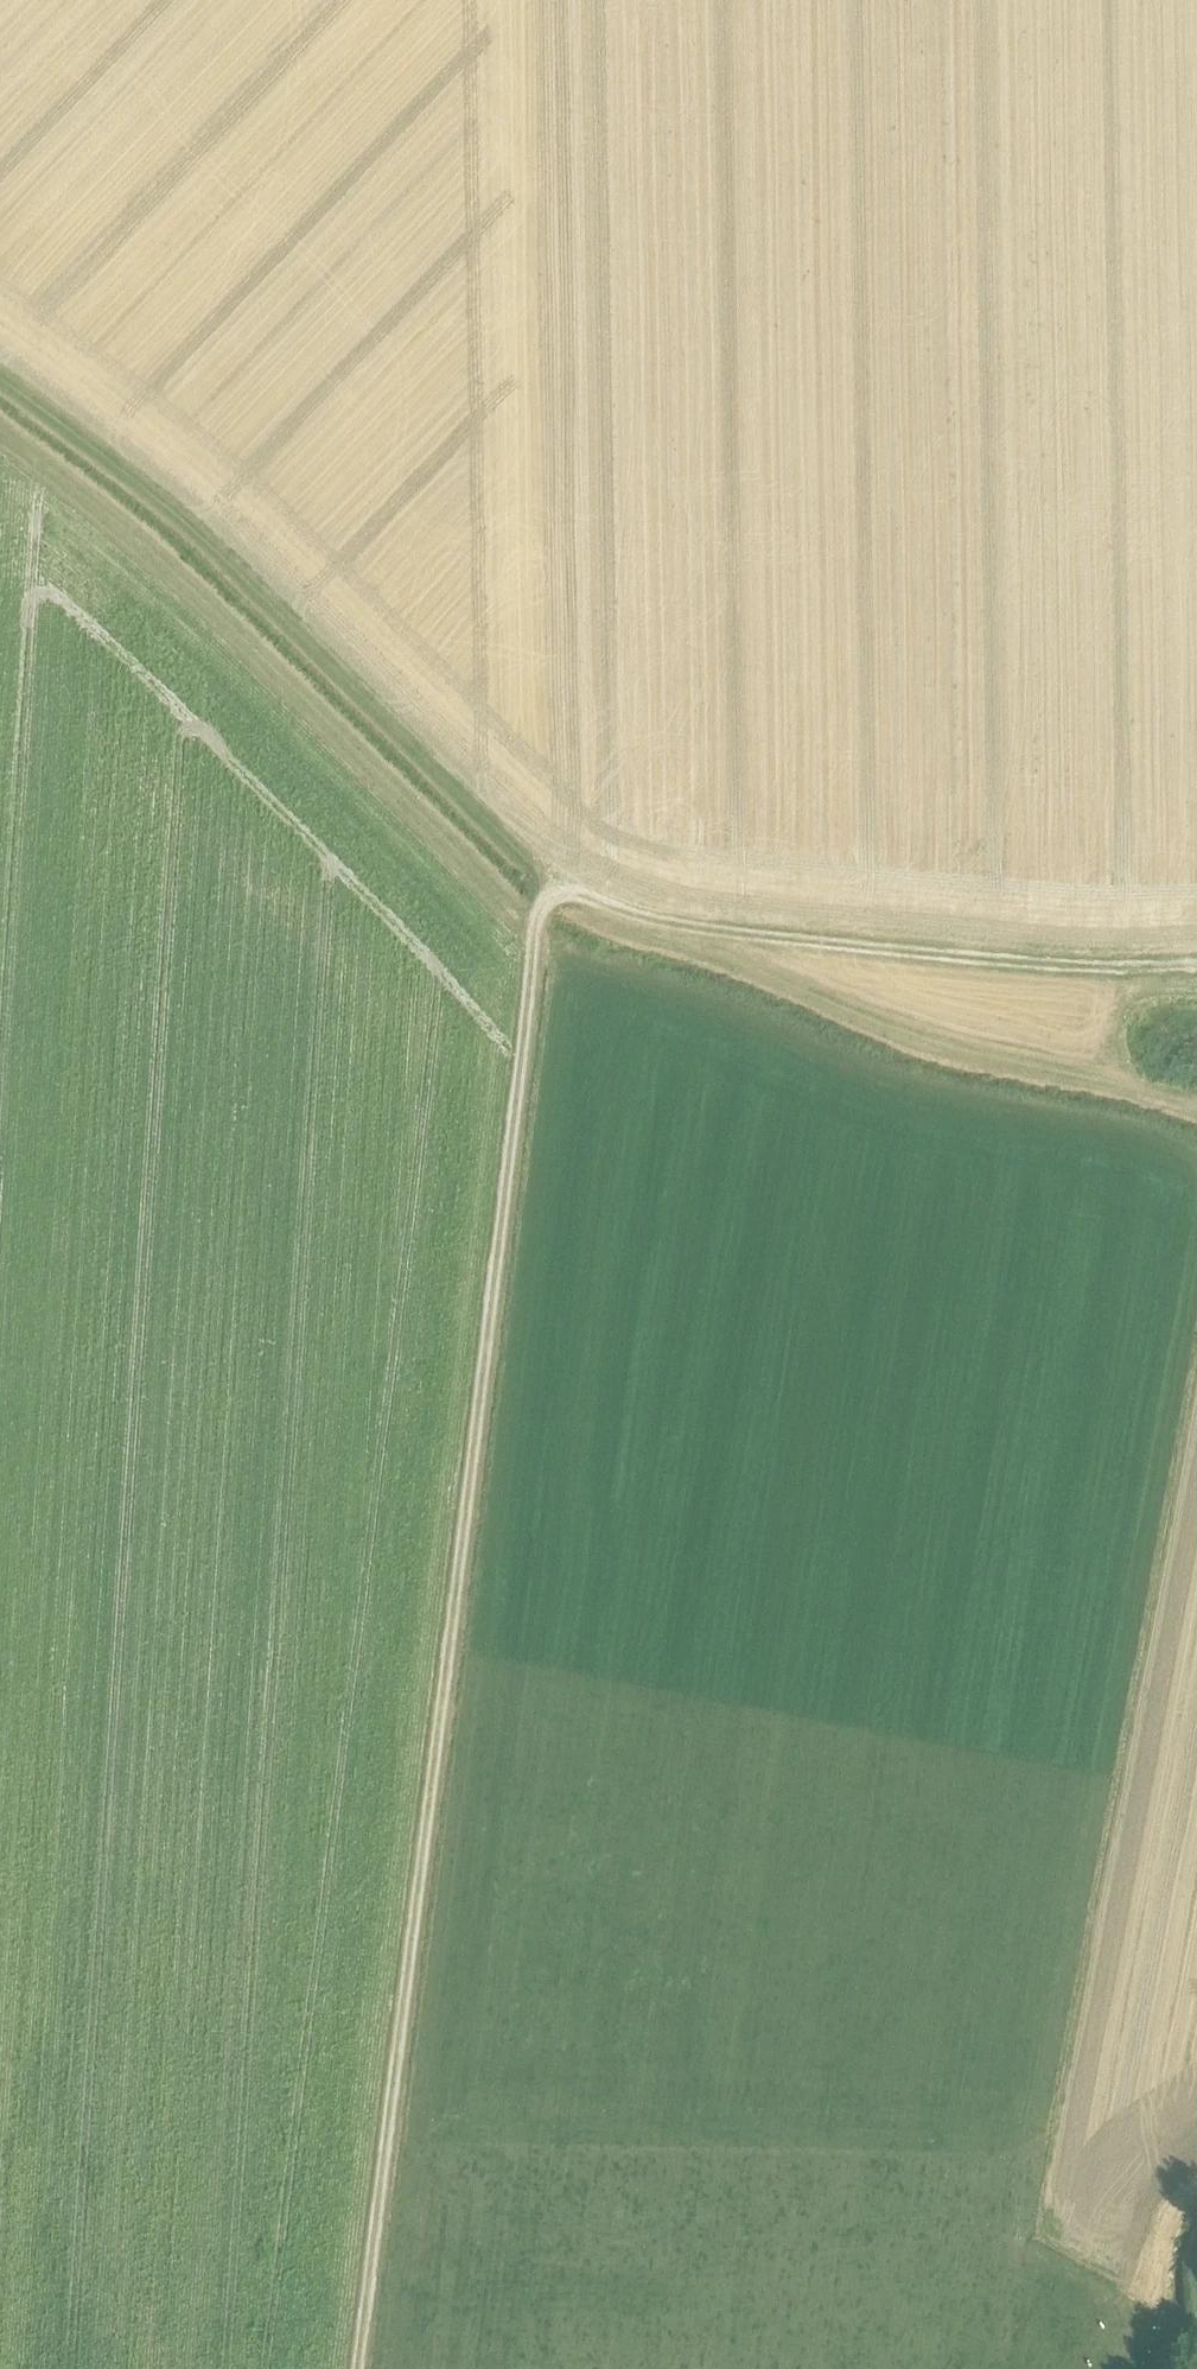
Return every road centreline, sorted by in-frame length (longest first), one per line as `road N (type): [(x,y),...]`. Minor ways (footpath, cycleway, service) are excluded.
road 1 (track): [(358,2368),(538,925),(555,883)]
road 2 (track): [(0,371),(121,457),(250,572),(555,883),(649,919),(910,949),(1196,961)]

